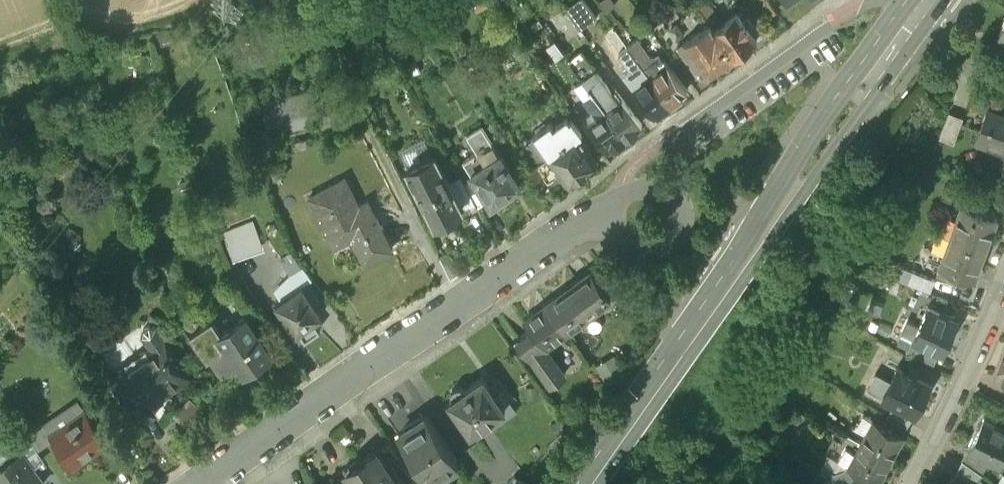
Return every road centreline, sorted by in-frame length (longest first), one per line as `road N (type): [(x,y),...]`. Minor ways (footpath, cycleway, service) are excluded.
road 1 (primary): [(592,483),(923,23)]
road 2 (residential): [(206,483),(516,269),(591,227)]
road 3 (residential): [(685,141),(871,11),(897,6),(923,23)]
road 4 (residential): [(624,204),(672,208),(685,224),(680,252),(656,259),(624,251),(591,227)]
road 5 (residential): [(1003,309),(924,483)]

